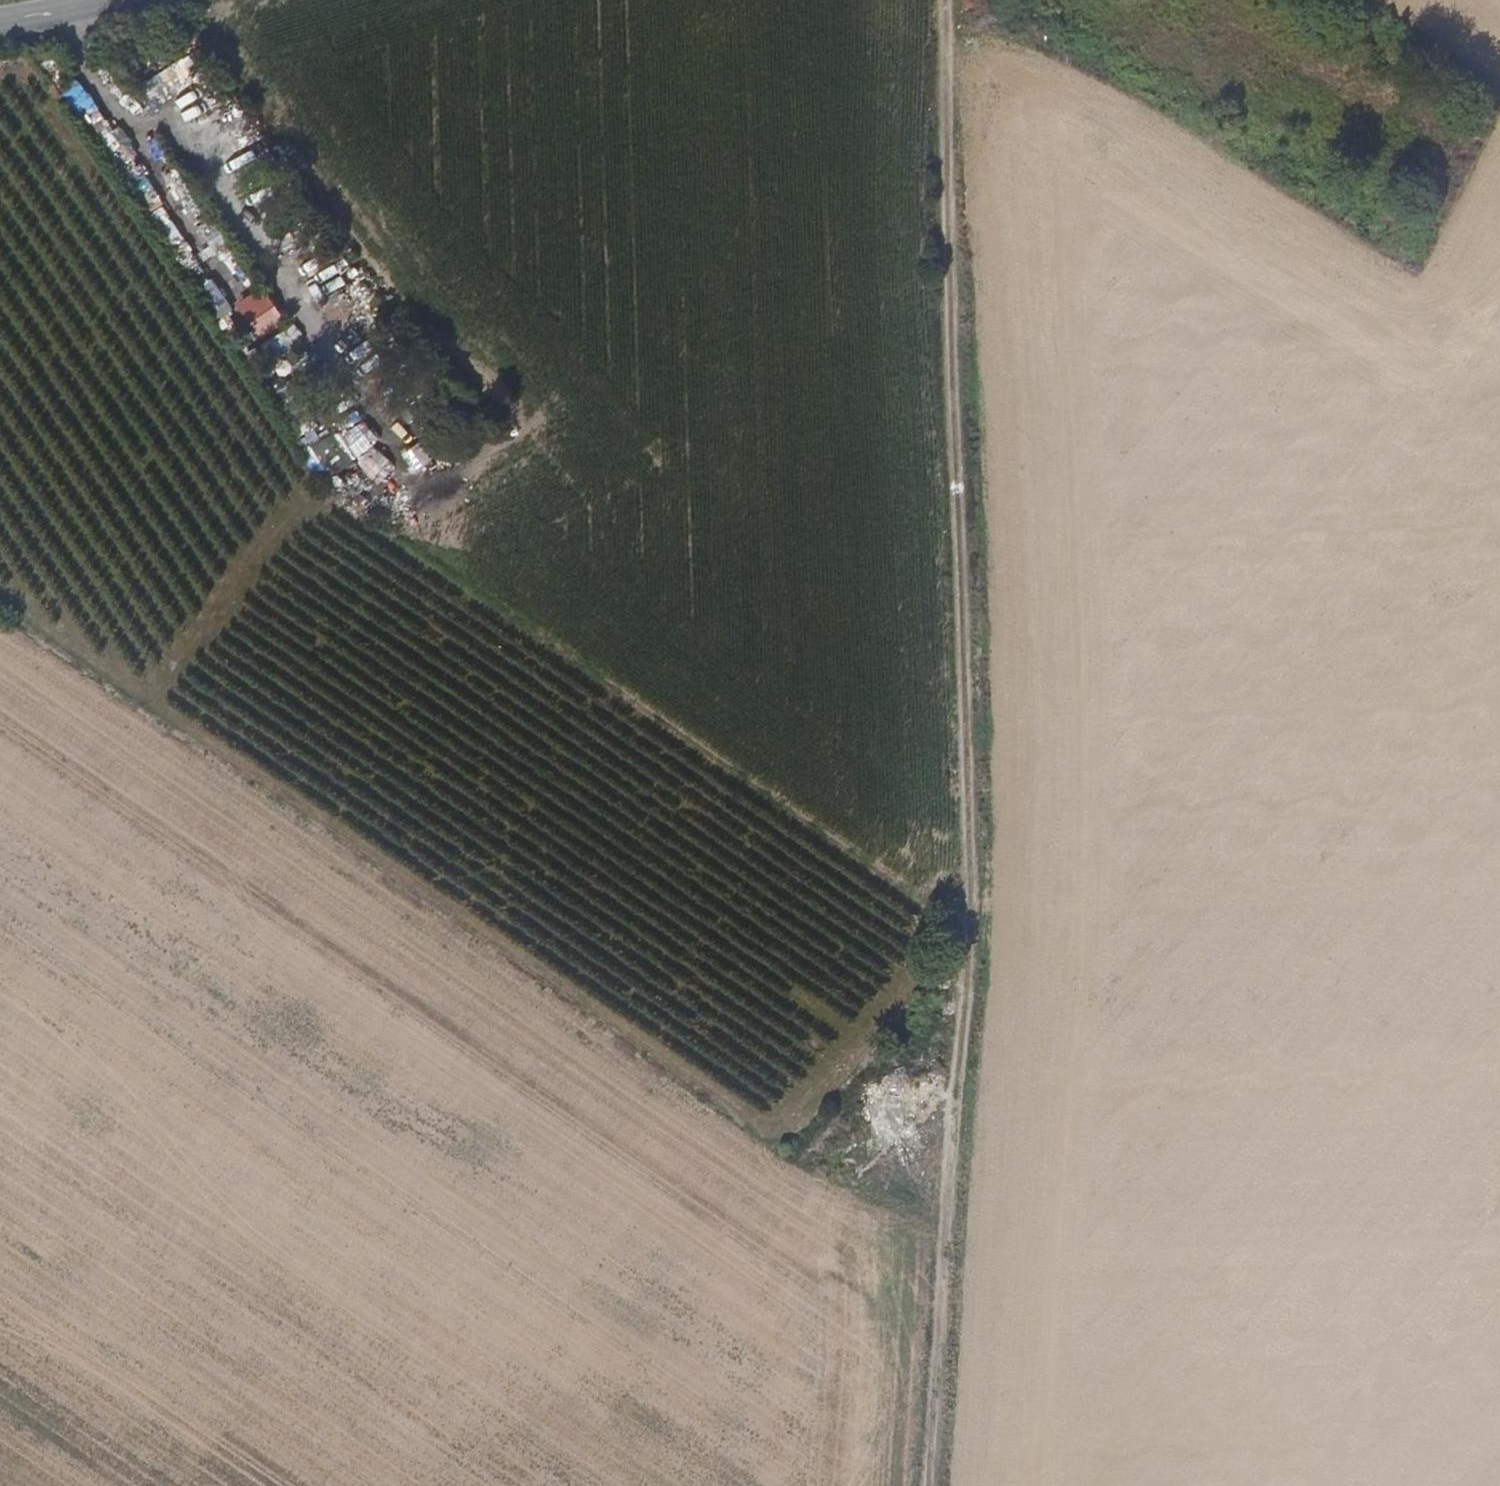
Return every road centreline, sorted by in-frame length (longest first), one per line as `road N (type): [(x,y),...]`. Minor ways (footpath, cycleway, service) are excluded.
road 1 (track): [(951,0),(969,974),(935,1485)]
road 2 (unclassified): [(207,0),(0,38)]

